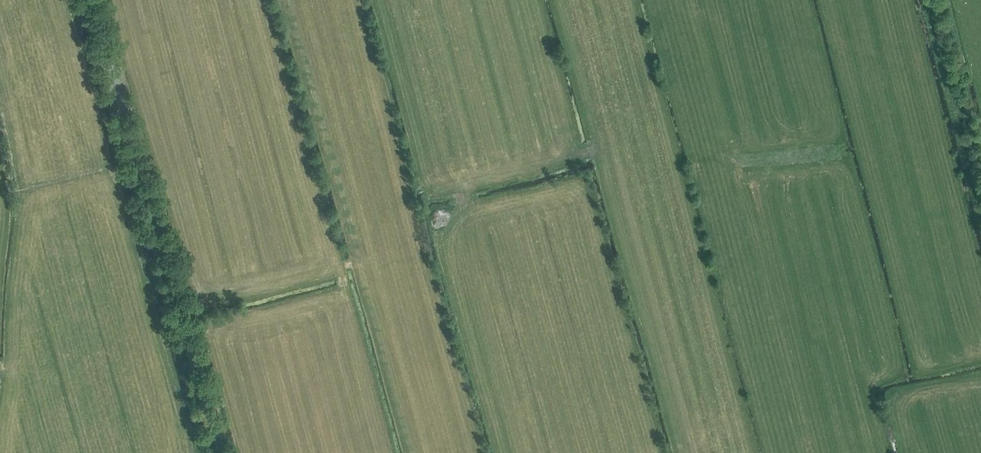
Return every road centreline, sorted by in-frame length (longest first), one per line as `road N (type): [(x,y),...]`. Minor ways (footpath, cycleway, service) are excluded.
road 1 (tertiary): [(222,452),(93,0)]

